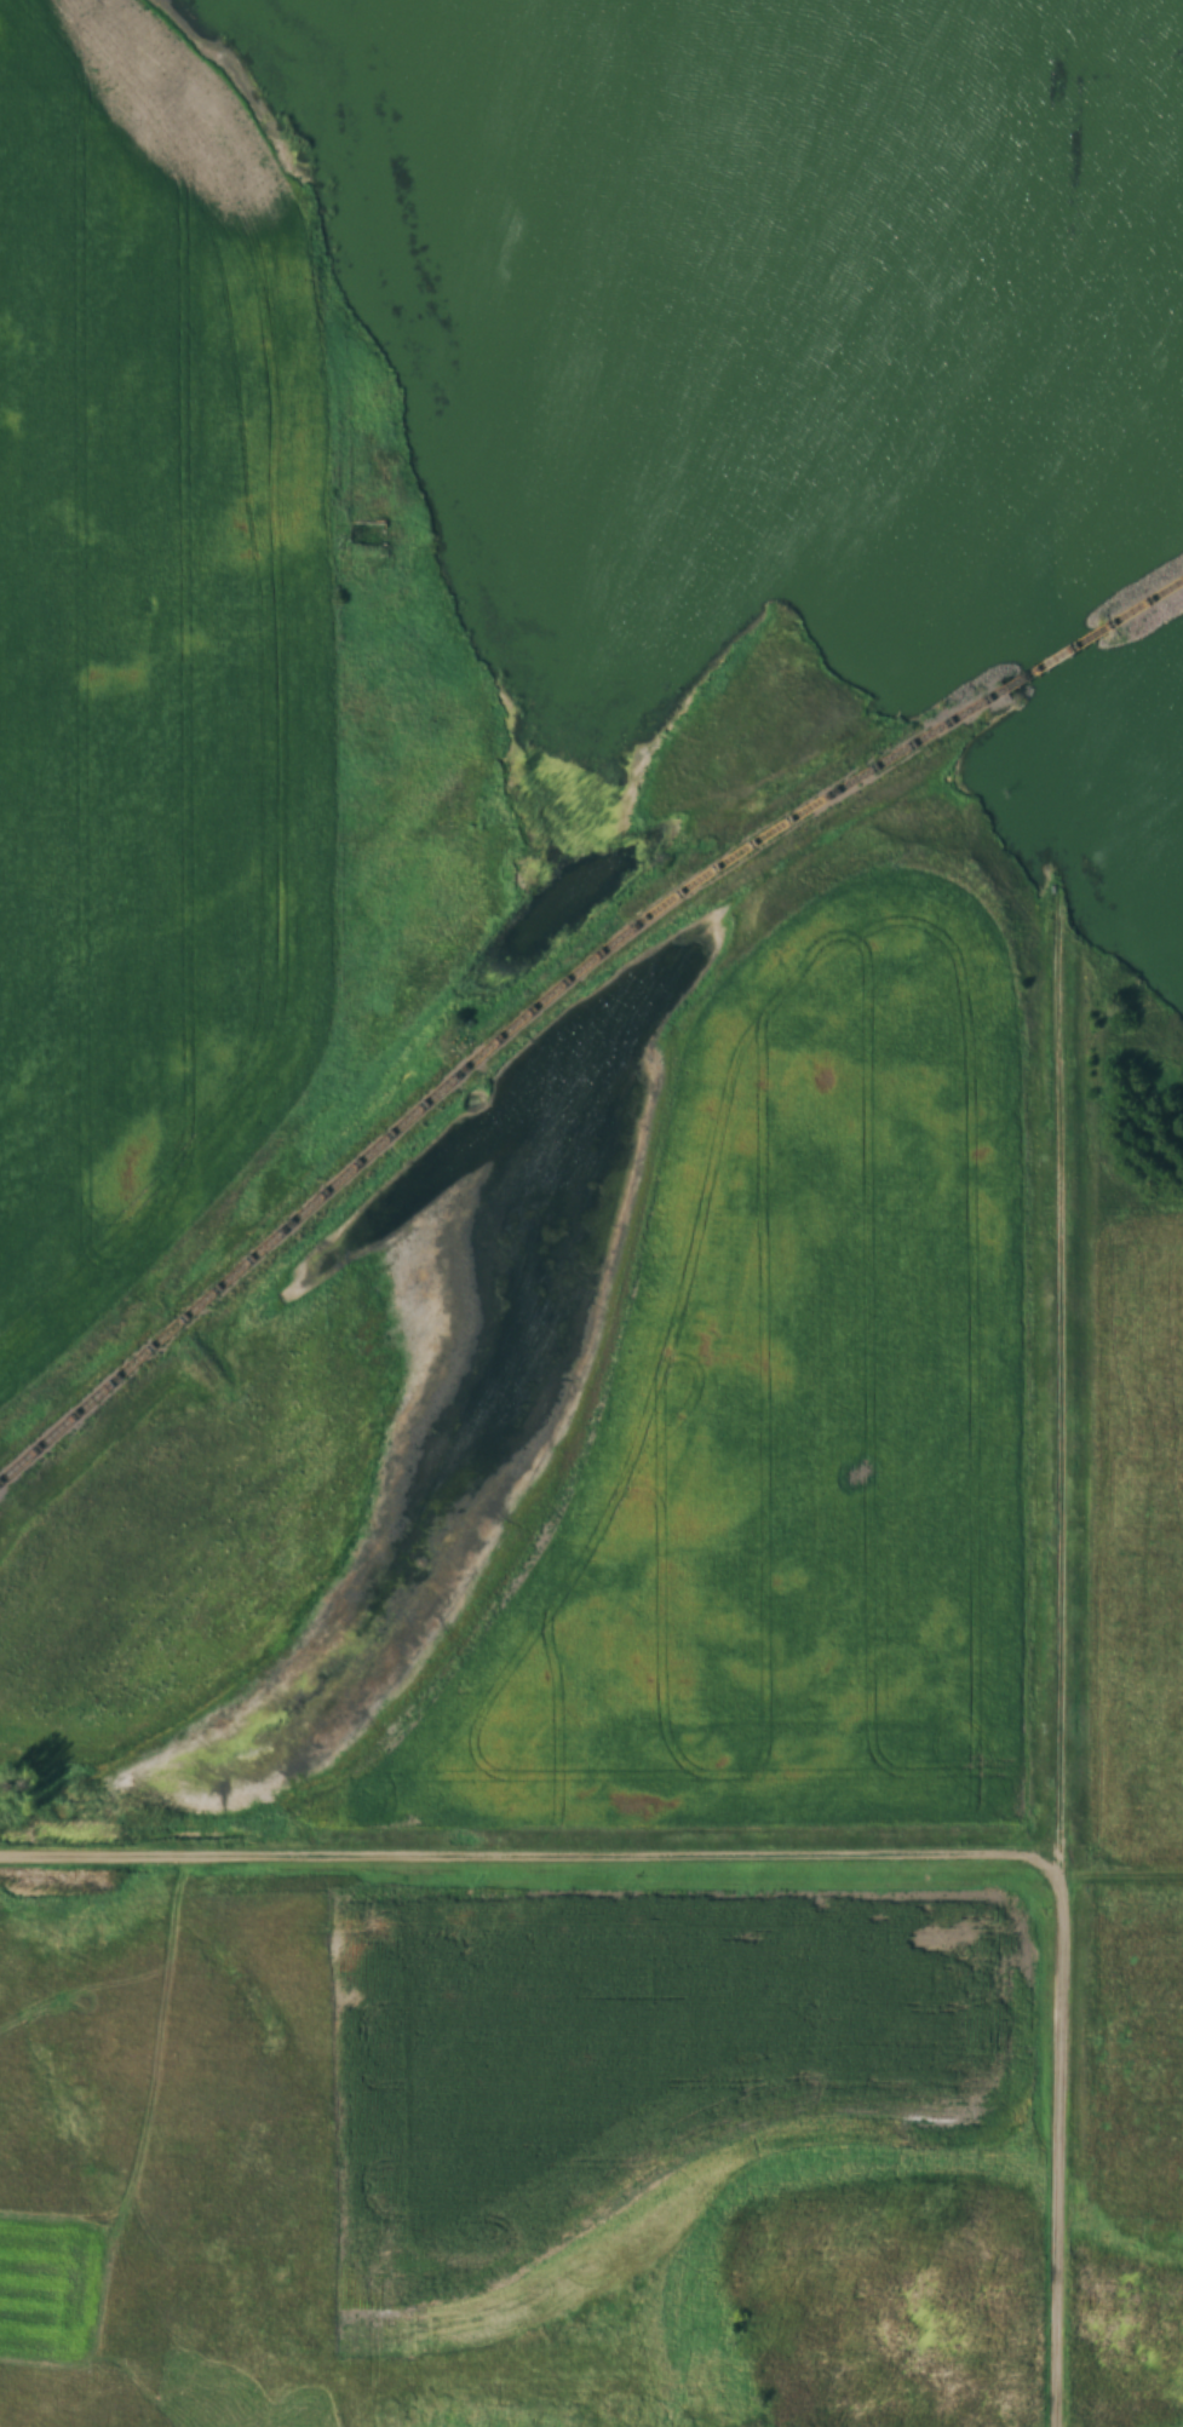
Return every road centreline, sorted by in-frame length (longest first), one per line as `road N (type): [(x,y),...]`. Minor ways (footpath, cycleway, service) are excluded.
road 1 (residential): [(1064,744),(1063,2426)]
road 2 (residential): [(1182,1858),(0,1854)]

